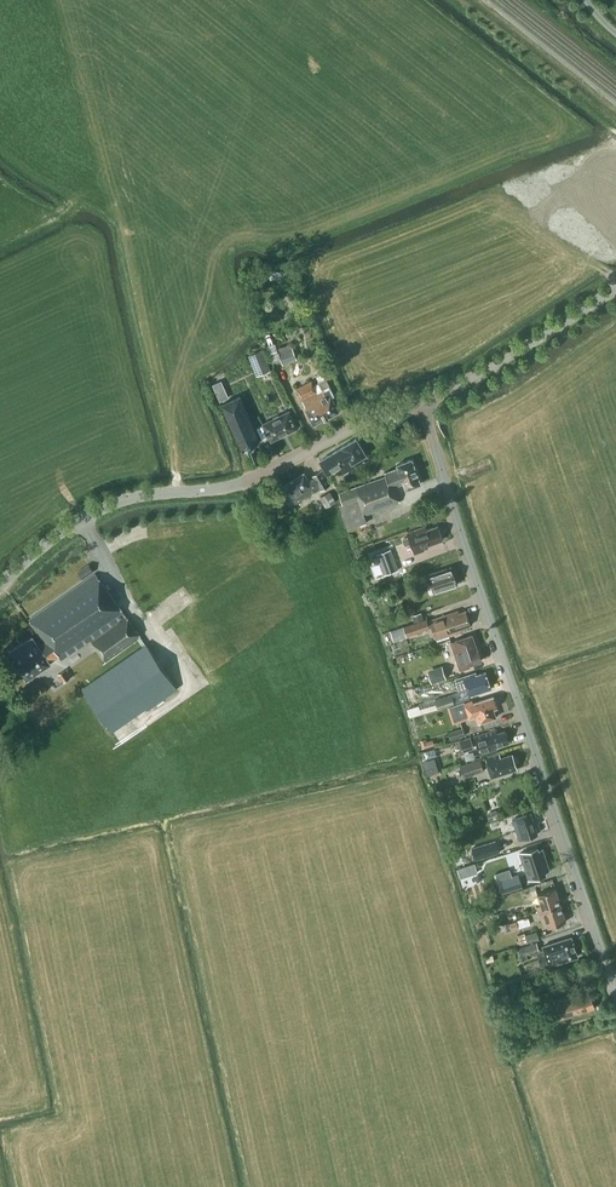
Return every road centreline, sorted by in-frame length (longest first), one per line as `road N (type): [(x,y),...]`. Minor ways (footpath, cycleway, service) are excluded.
road 1 (unclassified): [(615,990),(422,399)]
road 2 (tertiary): [(0,585),(52,538),(110,505),(240,483),(422,399)]
road 3 (tertiary): [(422,399),(615,290)]

